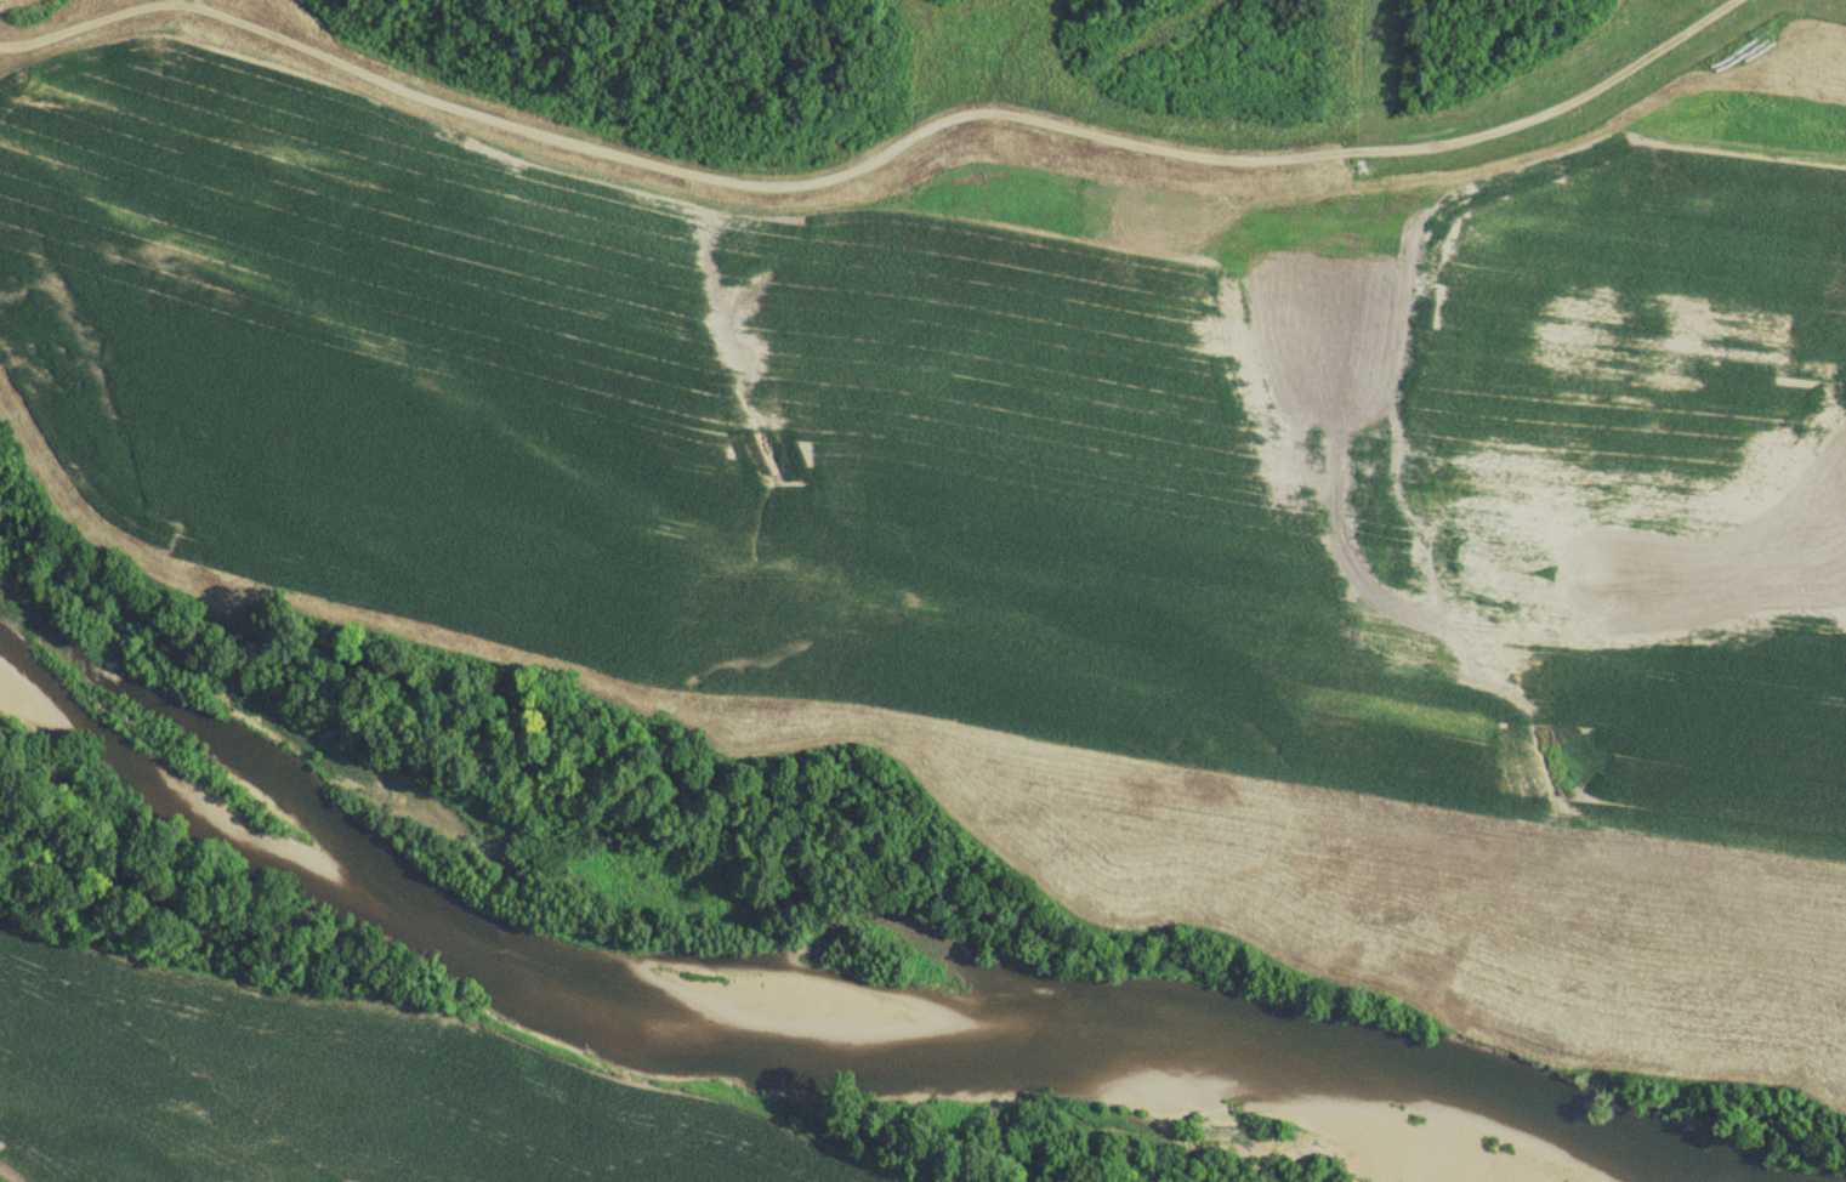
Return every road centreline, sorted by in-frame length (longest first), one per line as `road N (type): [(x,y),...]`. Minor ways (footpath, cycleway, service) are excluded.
road 1 (residential): [(198,0),(422,97),(651,163),(776,181),(834,175),(927,123),(1000,109),(1238,161),(1433,149),(1556,113),(1683,40),(1734,0)]
road 2 (residential): [(165,0),(23,44),(0,41)]

